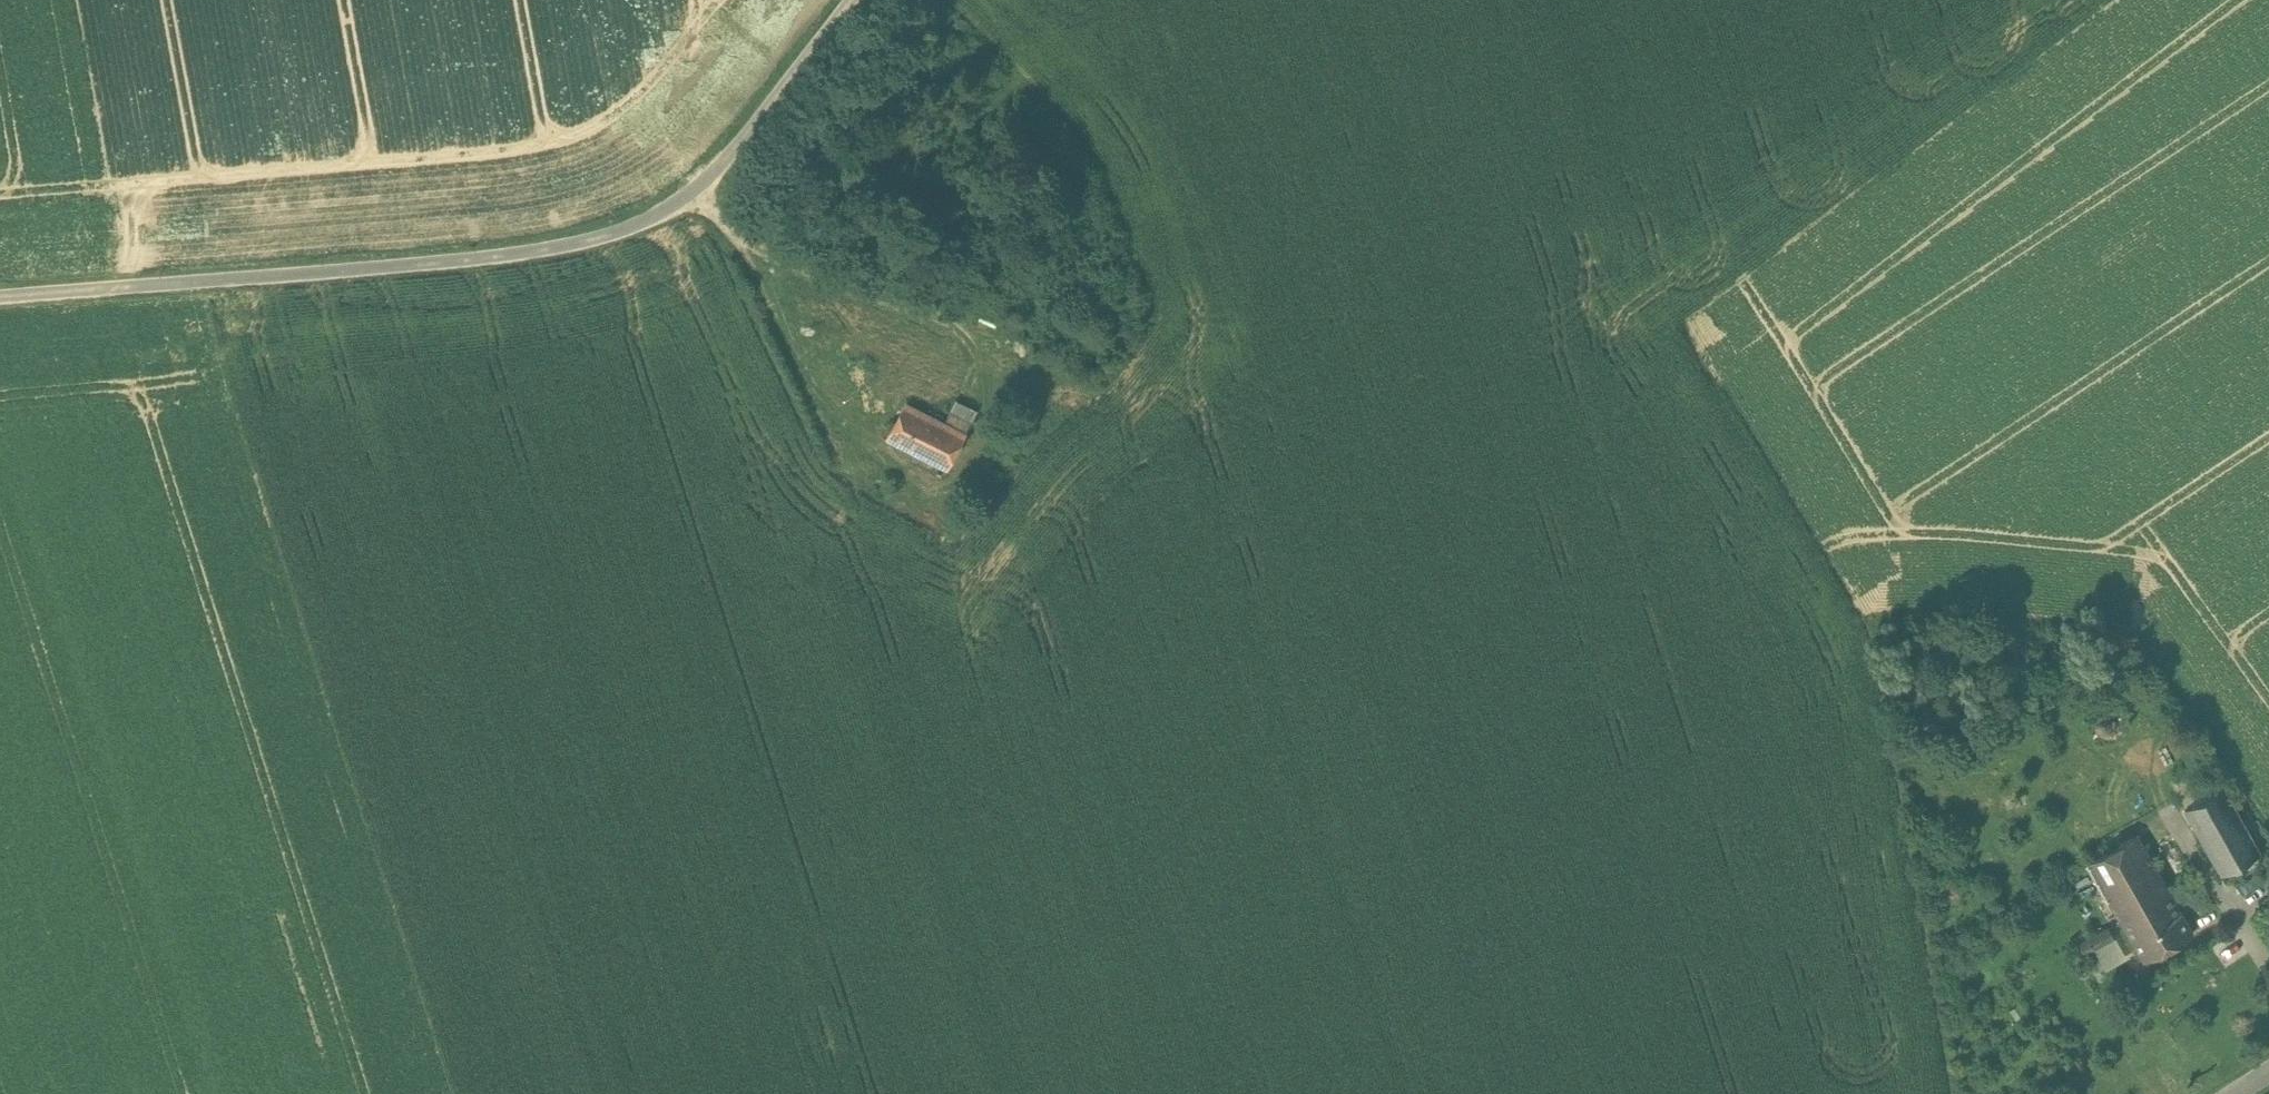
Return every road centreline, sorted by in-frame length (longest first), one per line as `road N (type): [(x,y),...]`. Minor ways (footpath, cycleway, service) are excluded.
road 1 (unclassified): [(854,0),(705,192),(578,246),(352,273),(0,292)]

